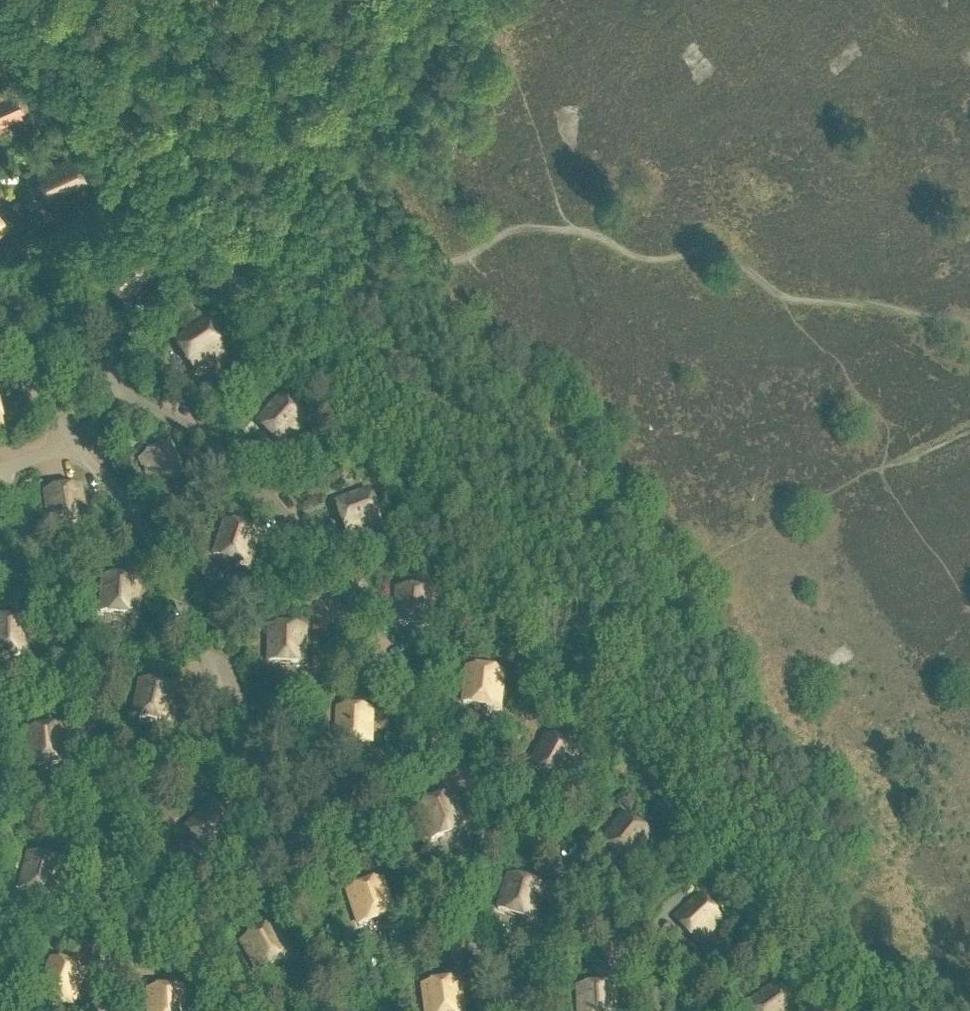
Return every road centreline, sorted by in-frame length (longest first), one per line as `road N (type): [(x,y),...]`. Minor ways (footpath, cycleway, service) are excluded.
road 1 (track): [(230,273),(400,0)]
road 2 (track): [(52,0),(245,238)]

